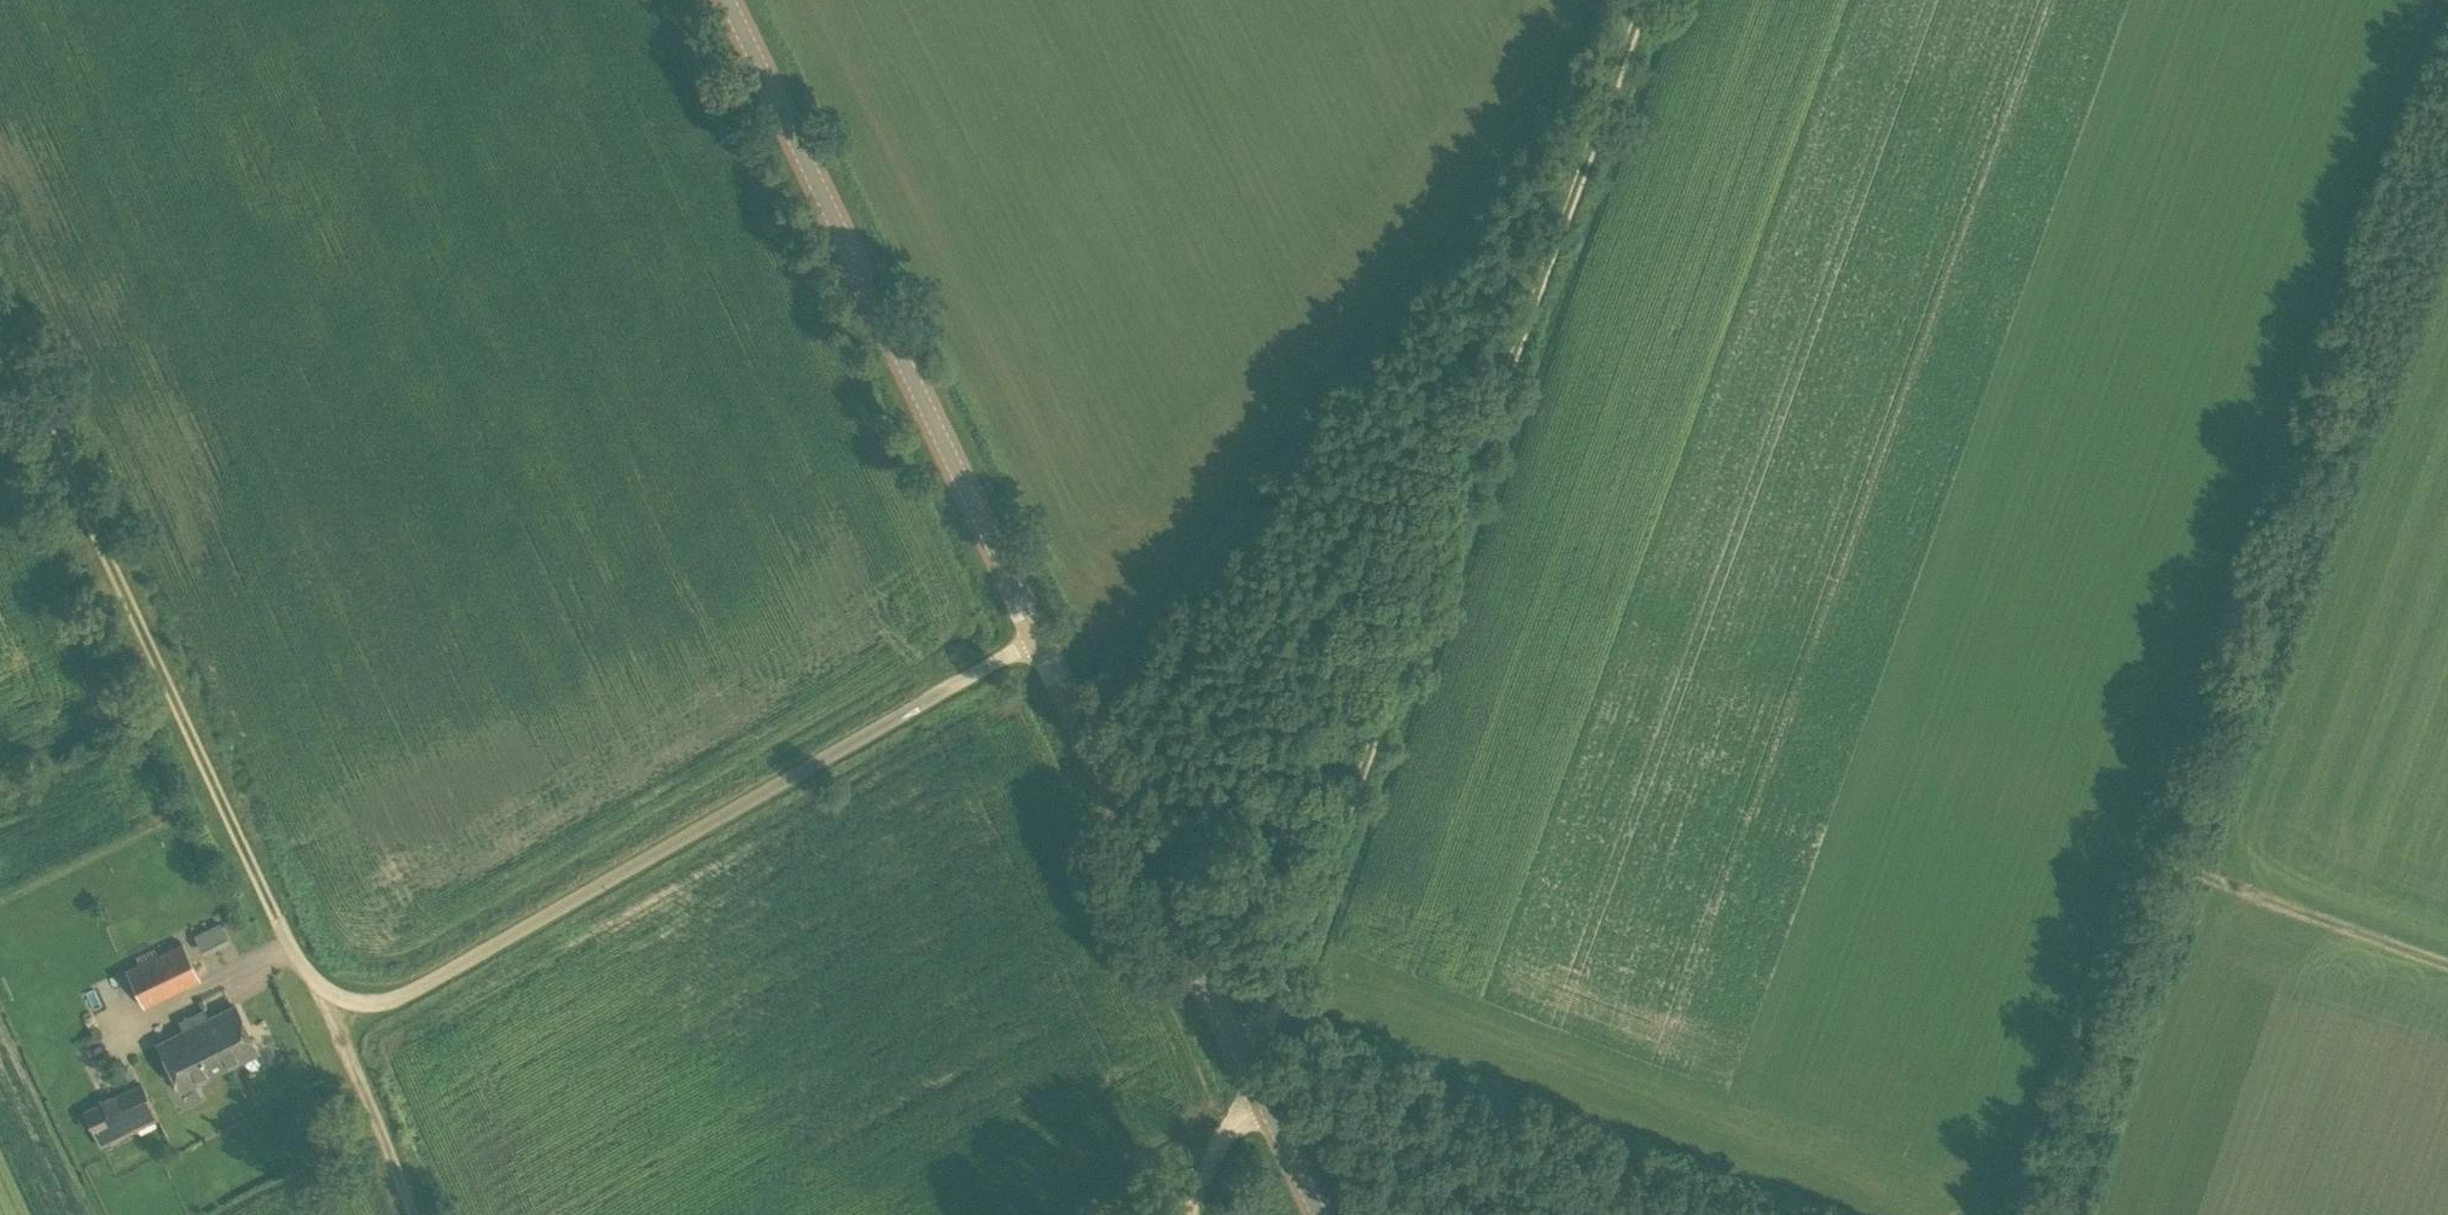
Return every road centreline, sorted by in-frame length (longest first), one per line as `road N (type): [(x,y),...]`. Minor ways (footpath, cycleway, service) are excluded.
road 1 (track): [(1237,1040),(1268,1021),(1281,1001),(1653,0)]
road 2 (unclassified): [(338,1001),(371,1004),(404,995),(1038,635)]
road 3 (secondary): [(1038,635),(730,0)]
road 4 (track): [(276,919),(0,314)]
road 5 (secondary): [(1321,1214),(1038,635)]
road 6 (track): [(420,1214),(335,1031),(338,1001)]
road 7 (track): [(1195,1214),(1225,1132),(1241,1115),(1268,1106)]

